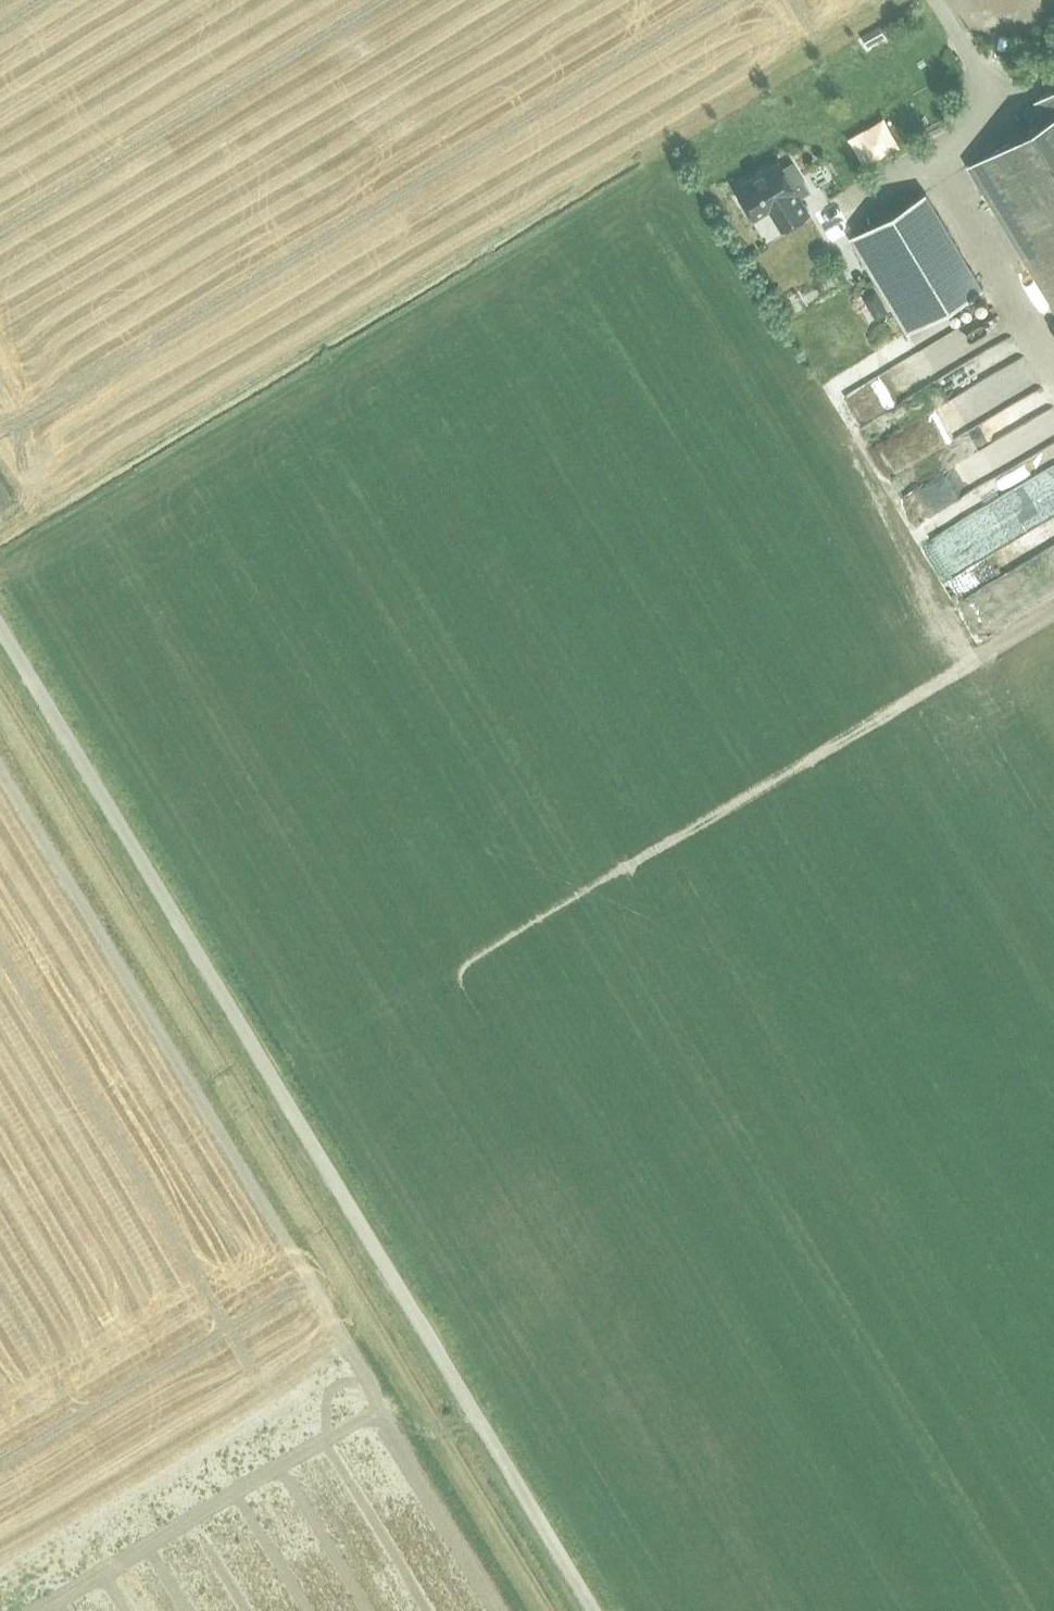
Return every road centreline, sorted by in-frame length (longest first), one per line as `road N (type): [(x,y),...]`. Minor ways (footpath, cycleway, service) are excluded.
road 1 (unclassified): [(595,1610),(0,626)]

